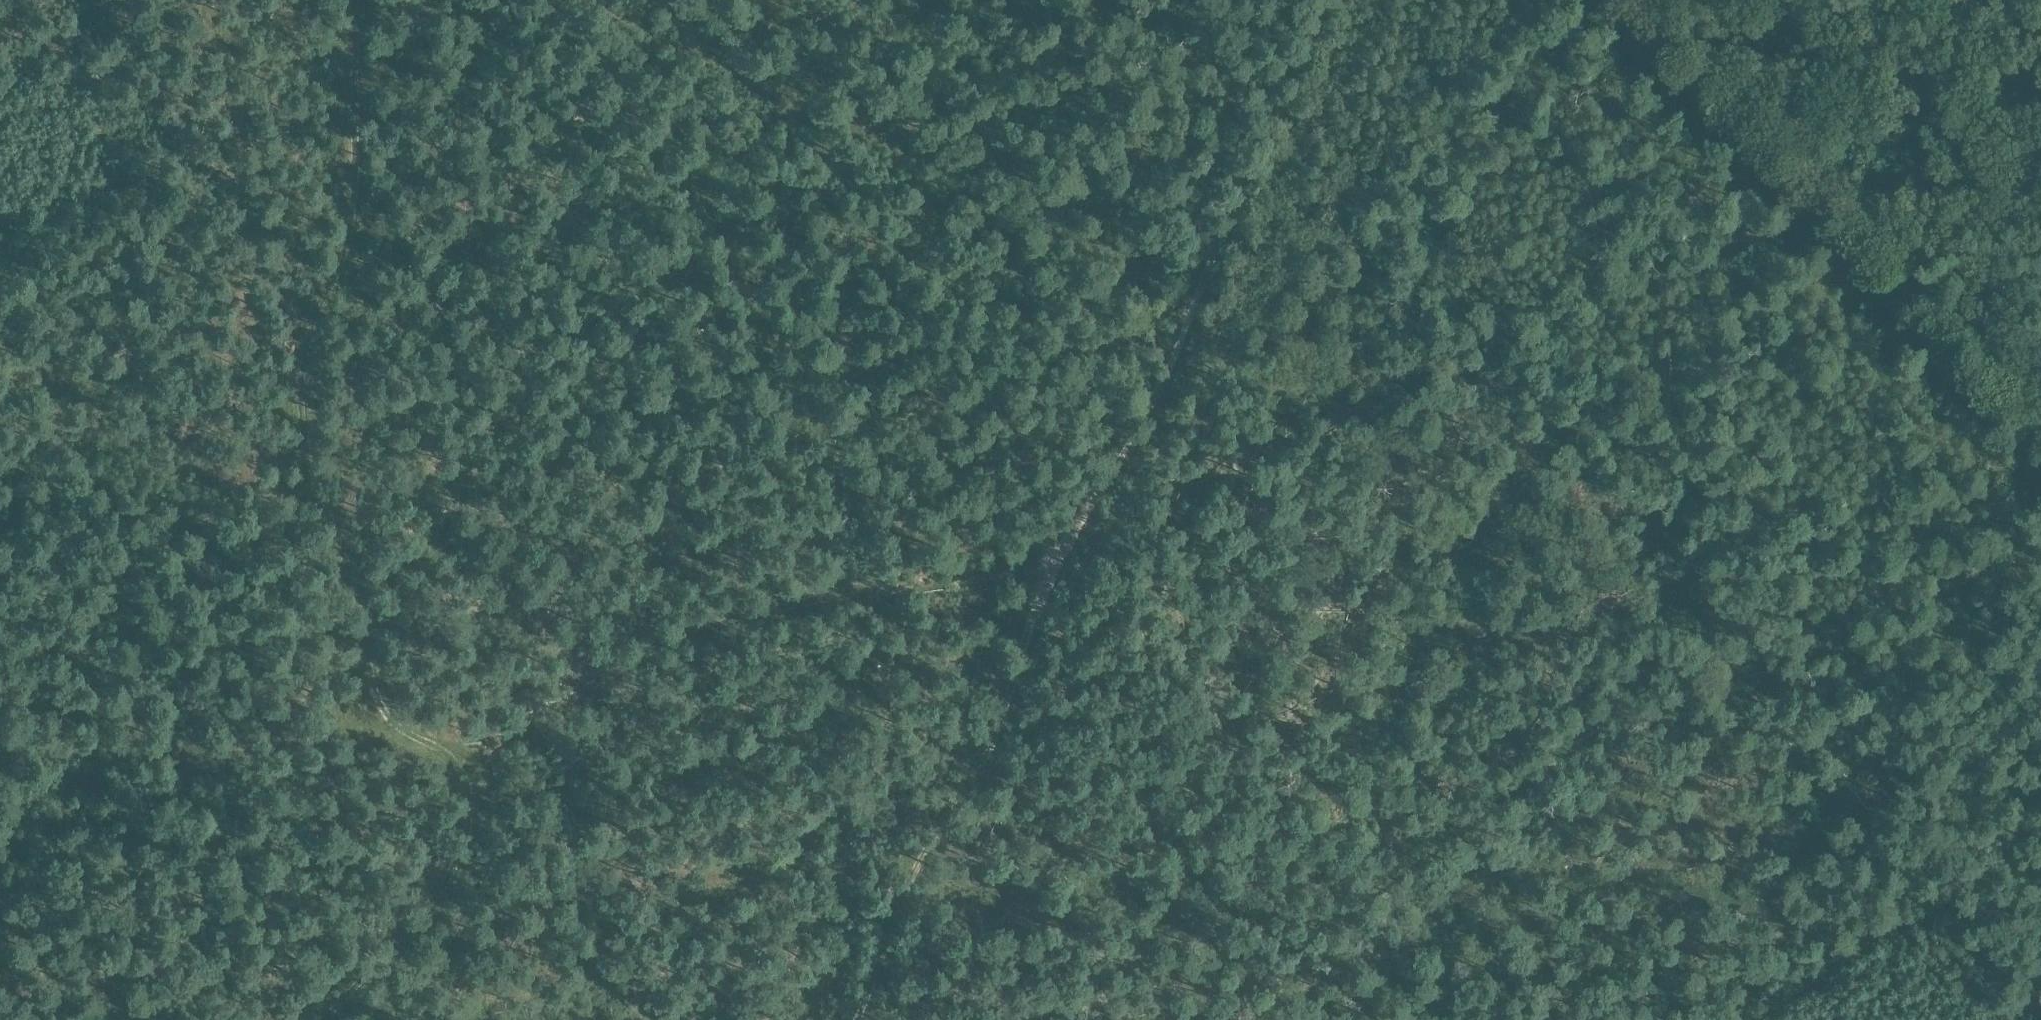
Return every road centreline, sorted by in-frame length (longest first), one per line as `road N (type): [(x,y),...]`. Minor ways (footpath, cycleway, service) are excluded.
road 1 (track): [(355,0),(353,203),(314,331),(303,422),(365,637),(381,731),(453,752),(464,773),(469,825),(430,902),(324,1019)]
road 2 (track): [(855,1019),(920,864),(984,764),(1047,575),(1163,382),(1328,0)]
road 3 (track): [(453,752),(509,736),(663,644),(721,623),(868,589),(1051,568)]
road 4 (track): [(1650,0),(2040,400)]

